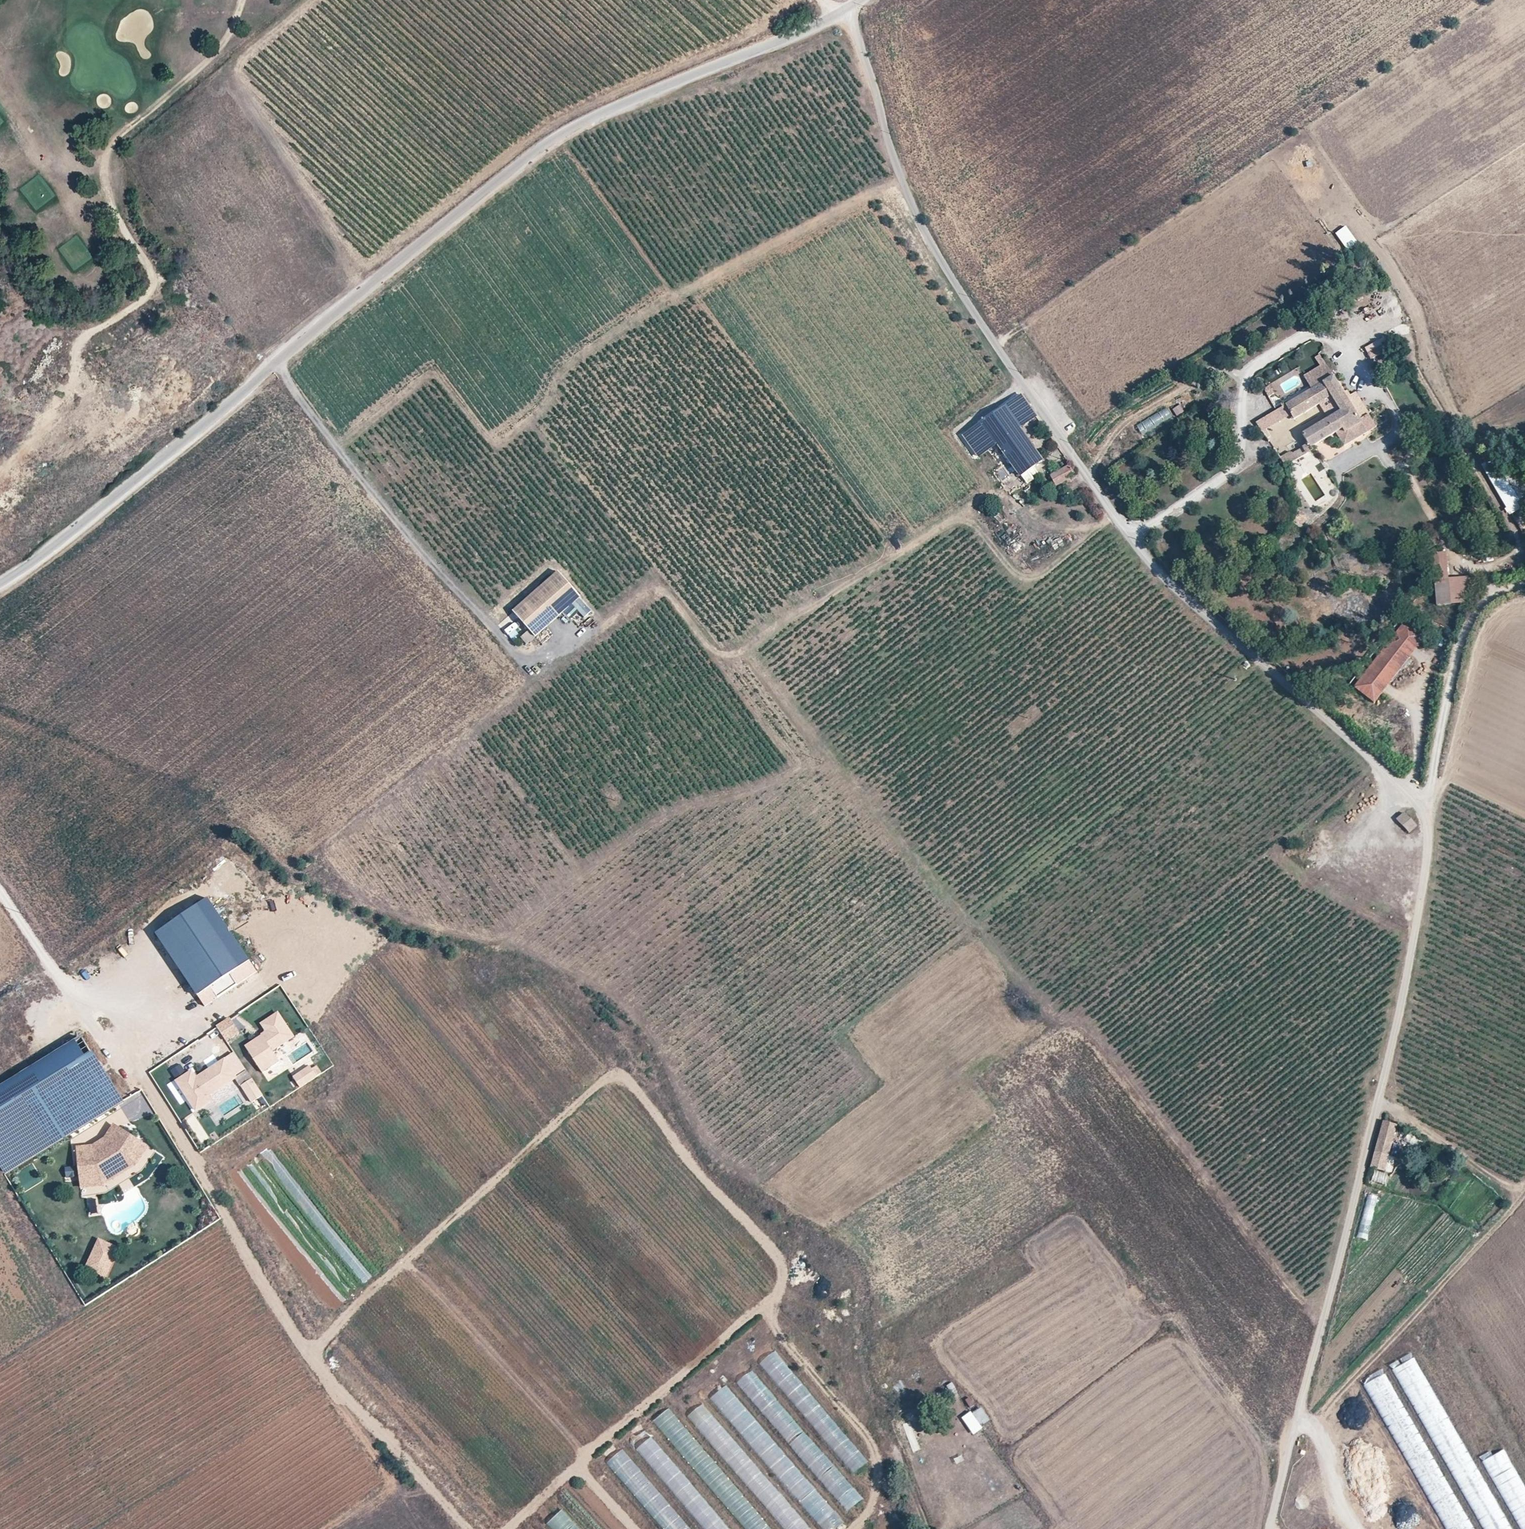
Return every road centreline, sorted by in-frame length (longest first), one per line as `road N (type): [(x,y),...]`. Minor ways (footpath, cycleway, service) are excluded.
road 1 (unclassified): [(1271,1528),(1398,1013),(1421,901),(1425,823),(1413,798),(1384,768),(1171,587),(1088,477),(930,244),(841,15)]
road 2 (track): [(925,1528),(871,1378),(861,1268),(852,1254),(707,1168),(641,1043),(610,1012),(531,969),(358,916),(284,867),(201,793),(0,710)]
road 3 (track): [(1116,516),(1038,578),(1020,577),(973,524),(953,521),(741,652),(711,651),(665,589),(646,593),(592,636),(521,665),(275,367)]
road 4 (unclassified): [(841,15),(672,91),(554,157),(0,583)]
road 5 (track): [(469,1528),(310,1356)]
road 6 (track): [(1419,811),(1465,625),(1480,596)]

